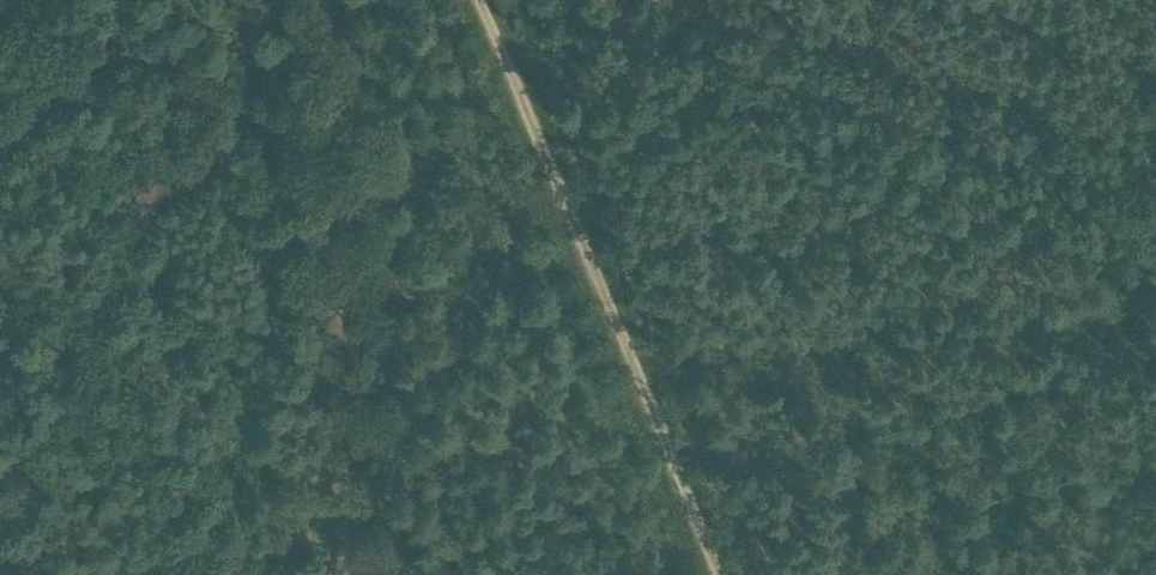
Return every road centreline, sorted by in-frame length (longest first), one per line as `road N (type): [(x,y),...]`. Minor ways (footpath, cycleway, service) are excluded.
road 1 (track): [(470,0),(701,574)]
road 2 (track): [(352,574),(342,134)]
road 3 (track): [(341,0),(342,134)]

